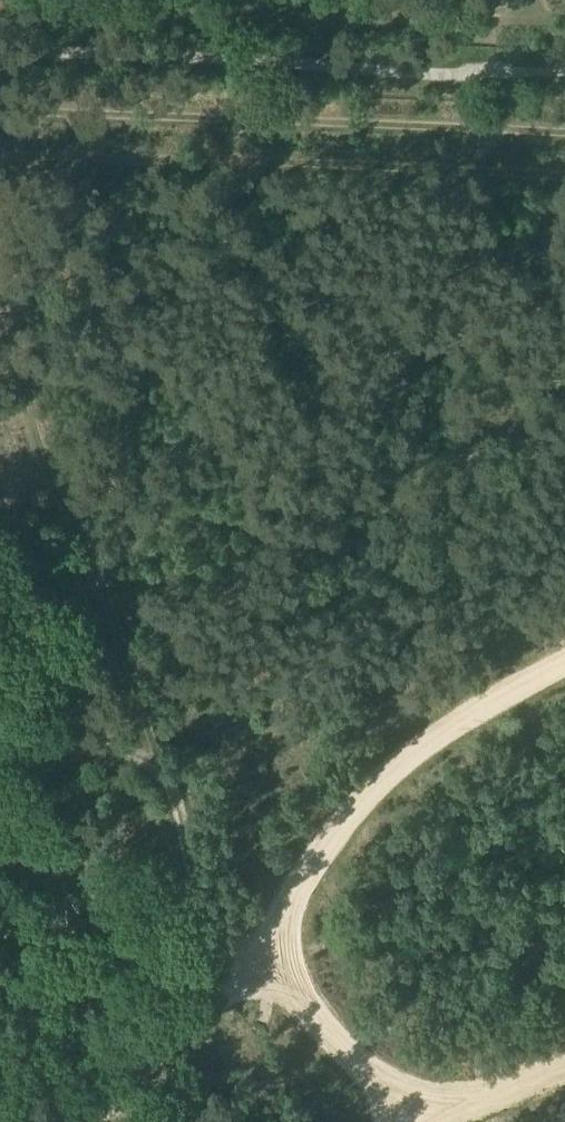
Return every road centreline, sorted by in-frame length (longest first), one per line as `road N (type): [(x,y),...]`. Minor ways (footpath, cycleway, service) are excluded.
road 1 (track): [(414,1121),(279,956),(296,888),(371,793),(564,678)]
road 2 (track): [(0,158),(564,176)]
road 3 (track): [(31,0),(453,18),(517,2),(564,7)]
road 4 (track): [(564,1067),(434,1121)]

